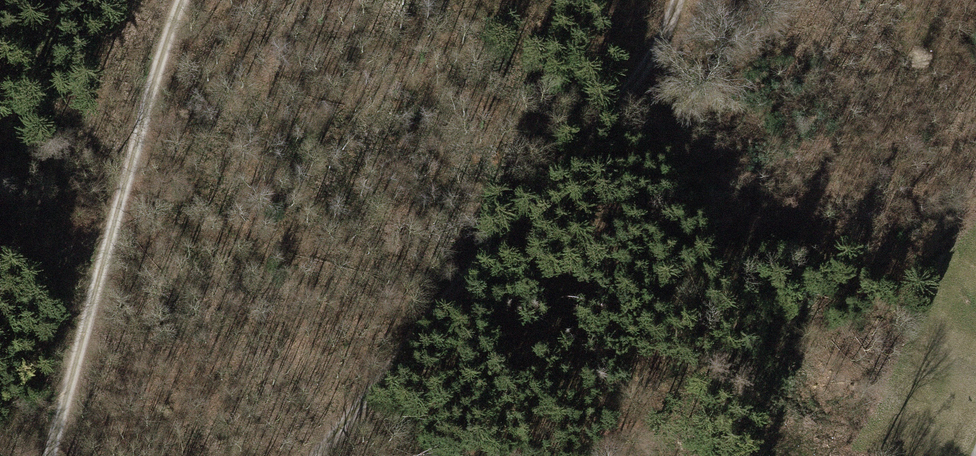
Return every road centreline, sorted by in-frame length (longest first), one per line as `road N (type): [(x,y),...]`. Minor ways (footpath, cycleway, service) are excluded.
road 1 (track): [(319,455),(646,77),(678,0)]
road 2 (motorway): [(593,455),(873,0)]
road 3 (motorway): [(726,0),(446,455)]
road 4 (track): [(177,0),(90,258),(43,455)]

